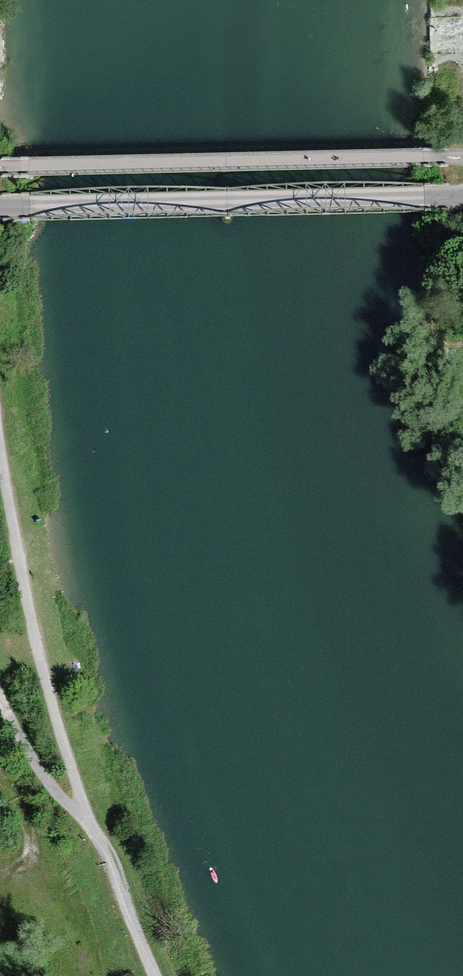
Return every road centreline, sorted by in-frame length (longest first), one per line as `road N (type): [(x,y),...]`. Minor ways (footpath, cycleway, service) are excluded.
road 1 (track): [(0,454),(59,733),(157,975)]
road 2 (tertiary): [(0,208),(462,196)]
road 3 (track): [(0,694),(55,791),(87,819)]

